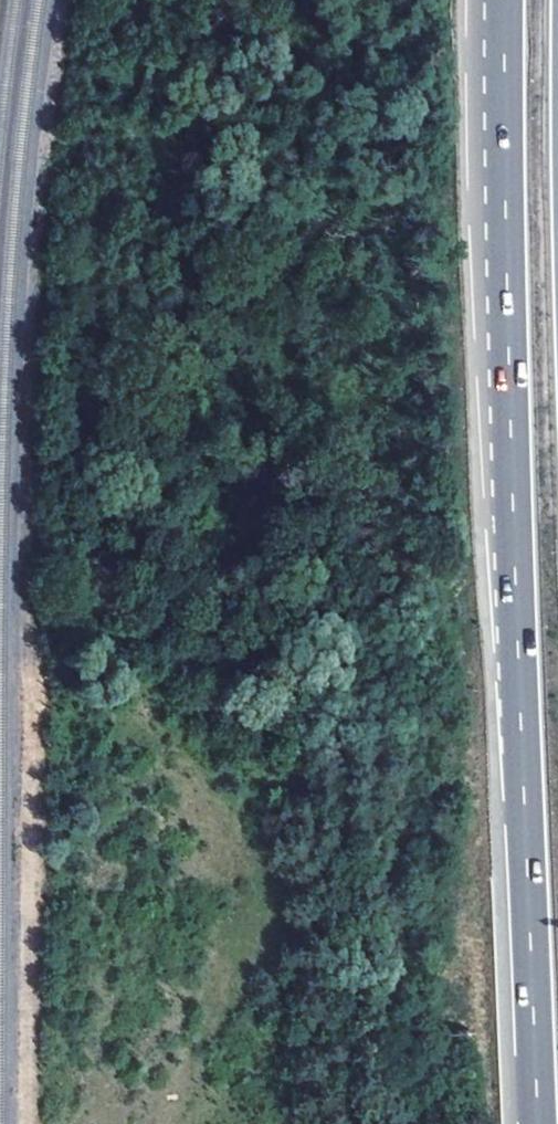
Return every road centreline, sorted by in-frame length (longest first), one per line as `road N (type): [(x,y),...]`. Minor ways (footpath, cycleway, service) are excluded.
road 1 (motorway): [(502,0),(518,684),(539,1123)]

